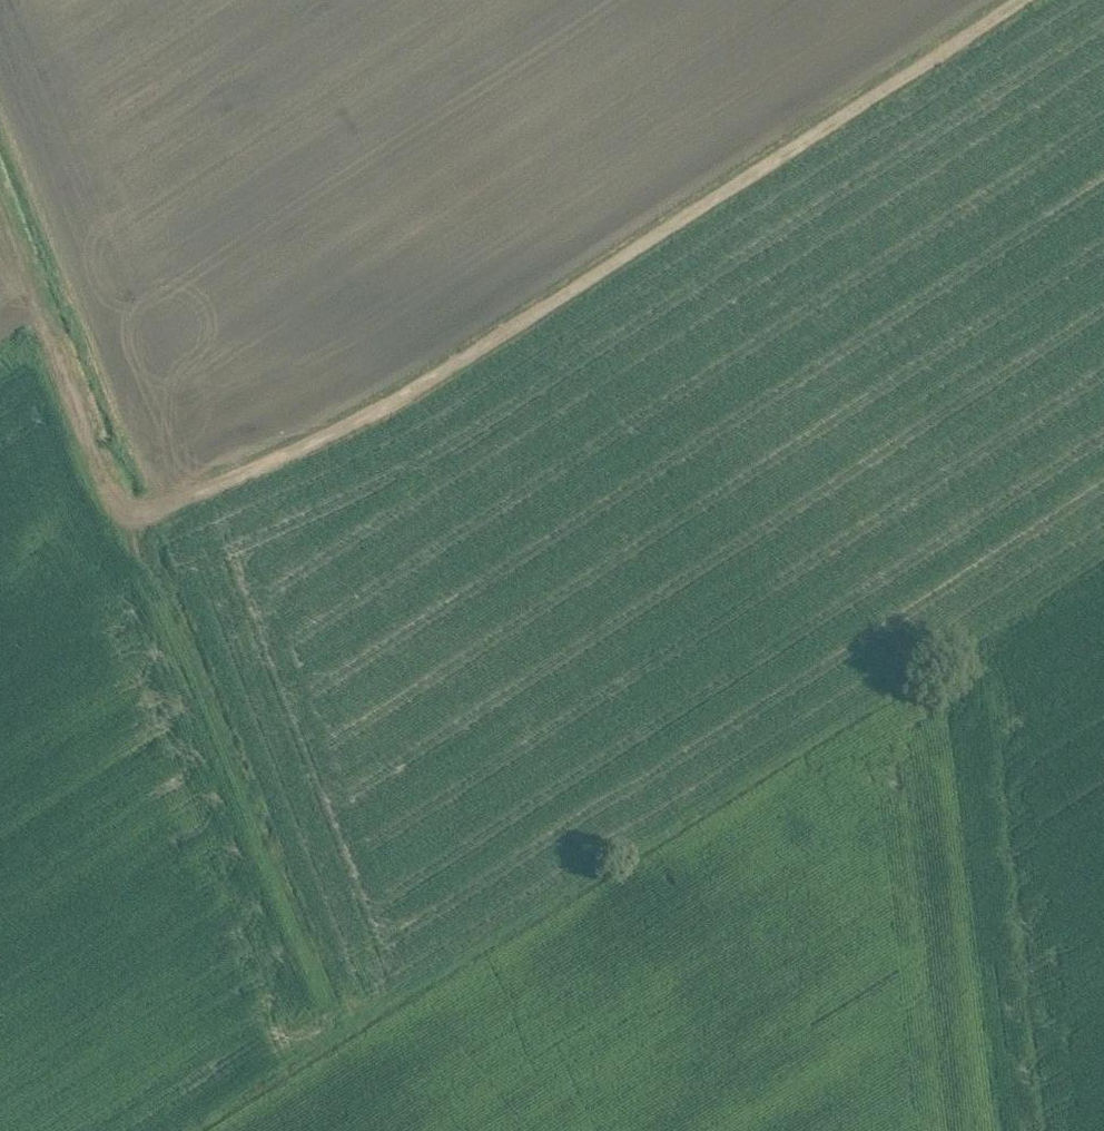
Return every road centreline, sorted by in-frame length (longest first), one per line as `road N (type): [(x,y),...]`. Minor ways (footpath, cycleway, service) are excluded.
road 1 (track): [(0,217),(108,493),(129,525),(424,396),(1026,0)]

